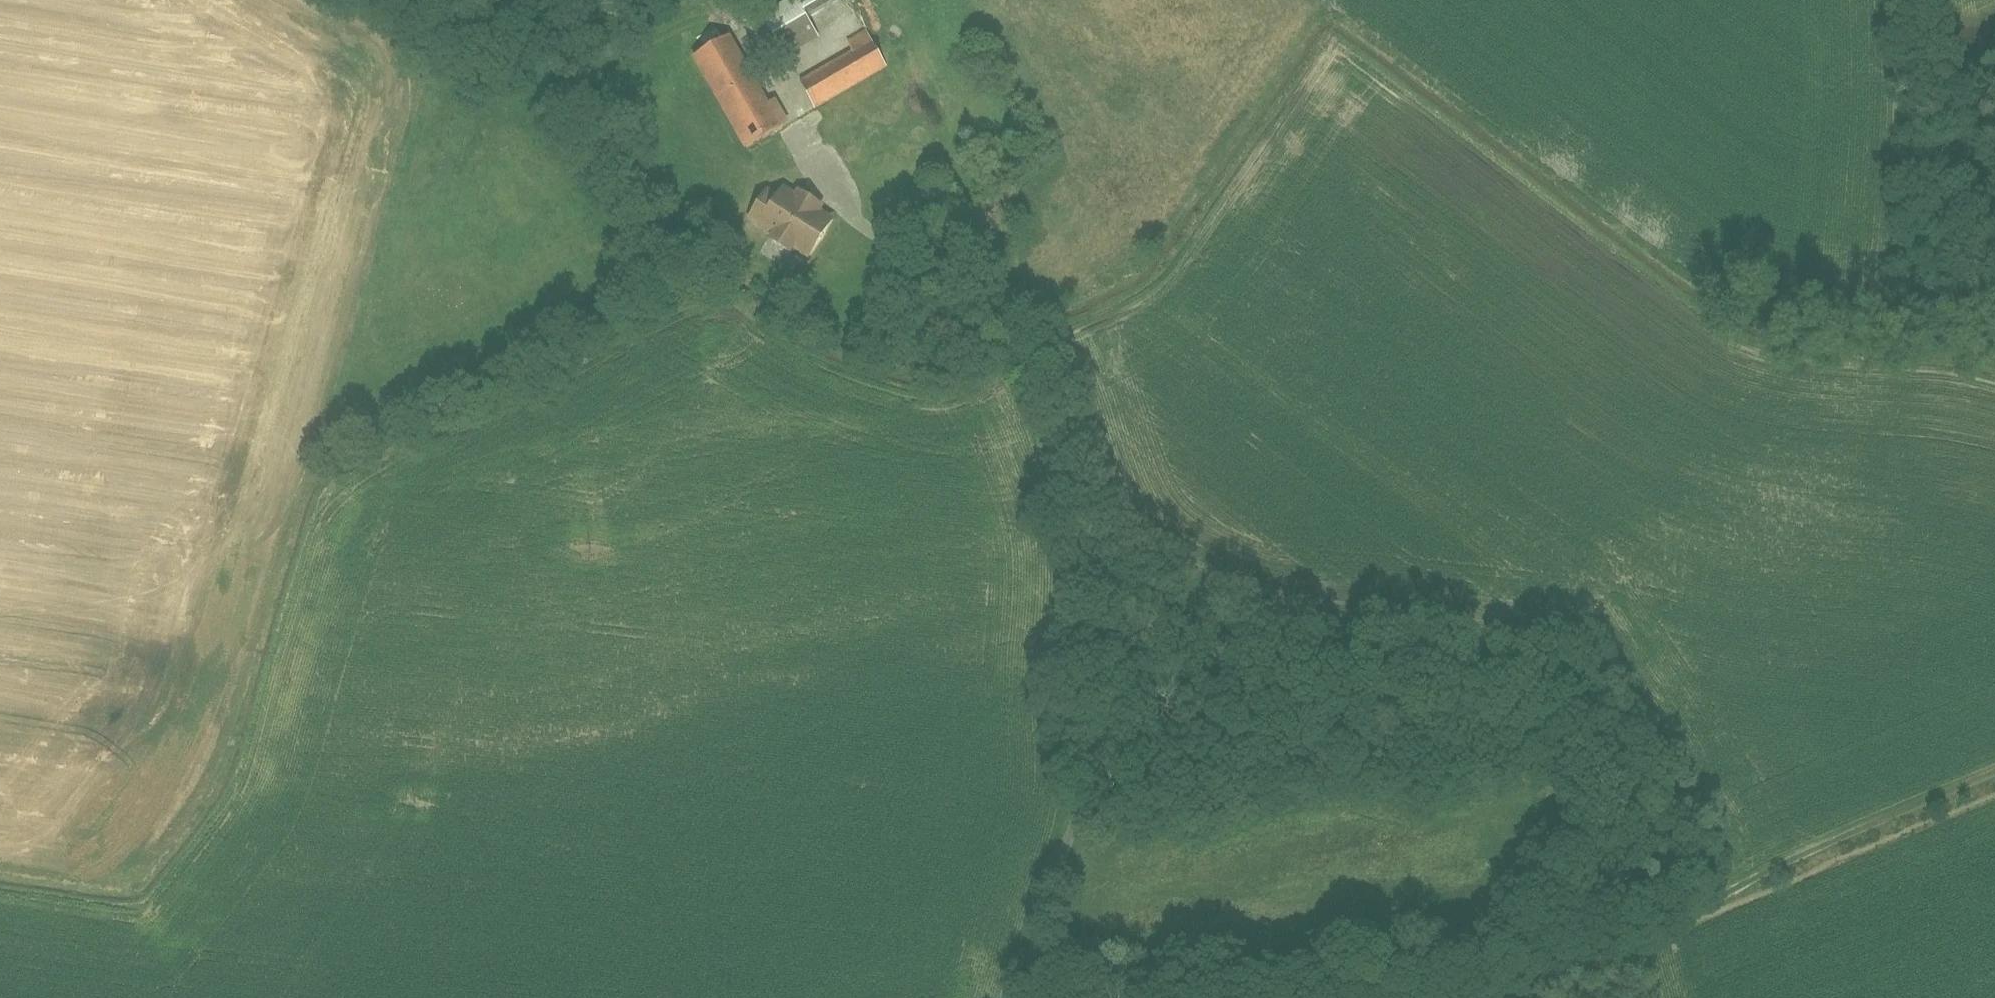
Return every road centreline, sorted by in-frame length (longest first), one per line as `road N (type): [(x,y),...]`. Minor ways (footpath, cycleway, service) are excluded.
road 1 (residential): [(1021,997),(1050,857),(1121,692),(1124,602),(1026,368),(949,283),(866,221)]
road 2 (track): [(1994,796),(1497,997)]

